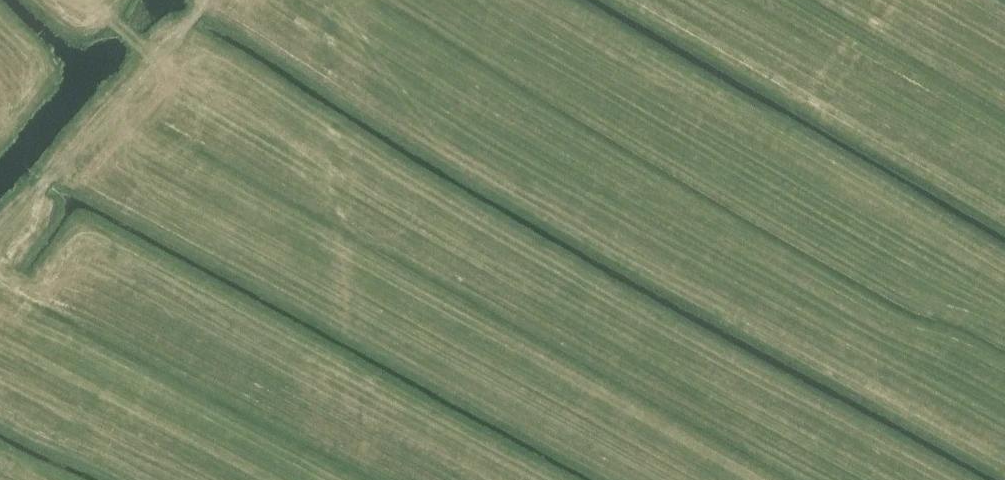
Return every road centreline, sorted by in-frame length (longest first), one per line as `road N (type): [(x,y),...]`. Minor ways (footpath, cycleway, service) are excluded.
road 1 (track): [(0,242),(207,0)]

